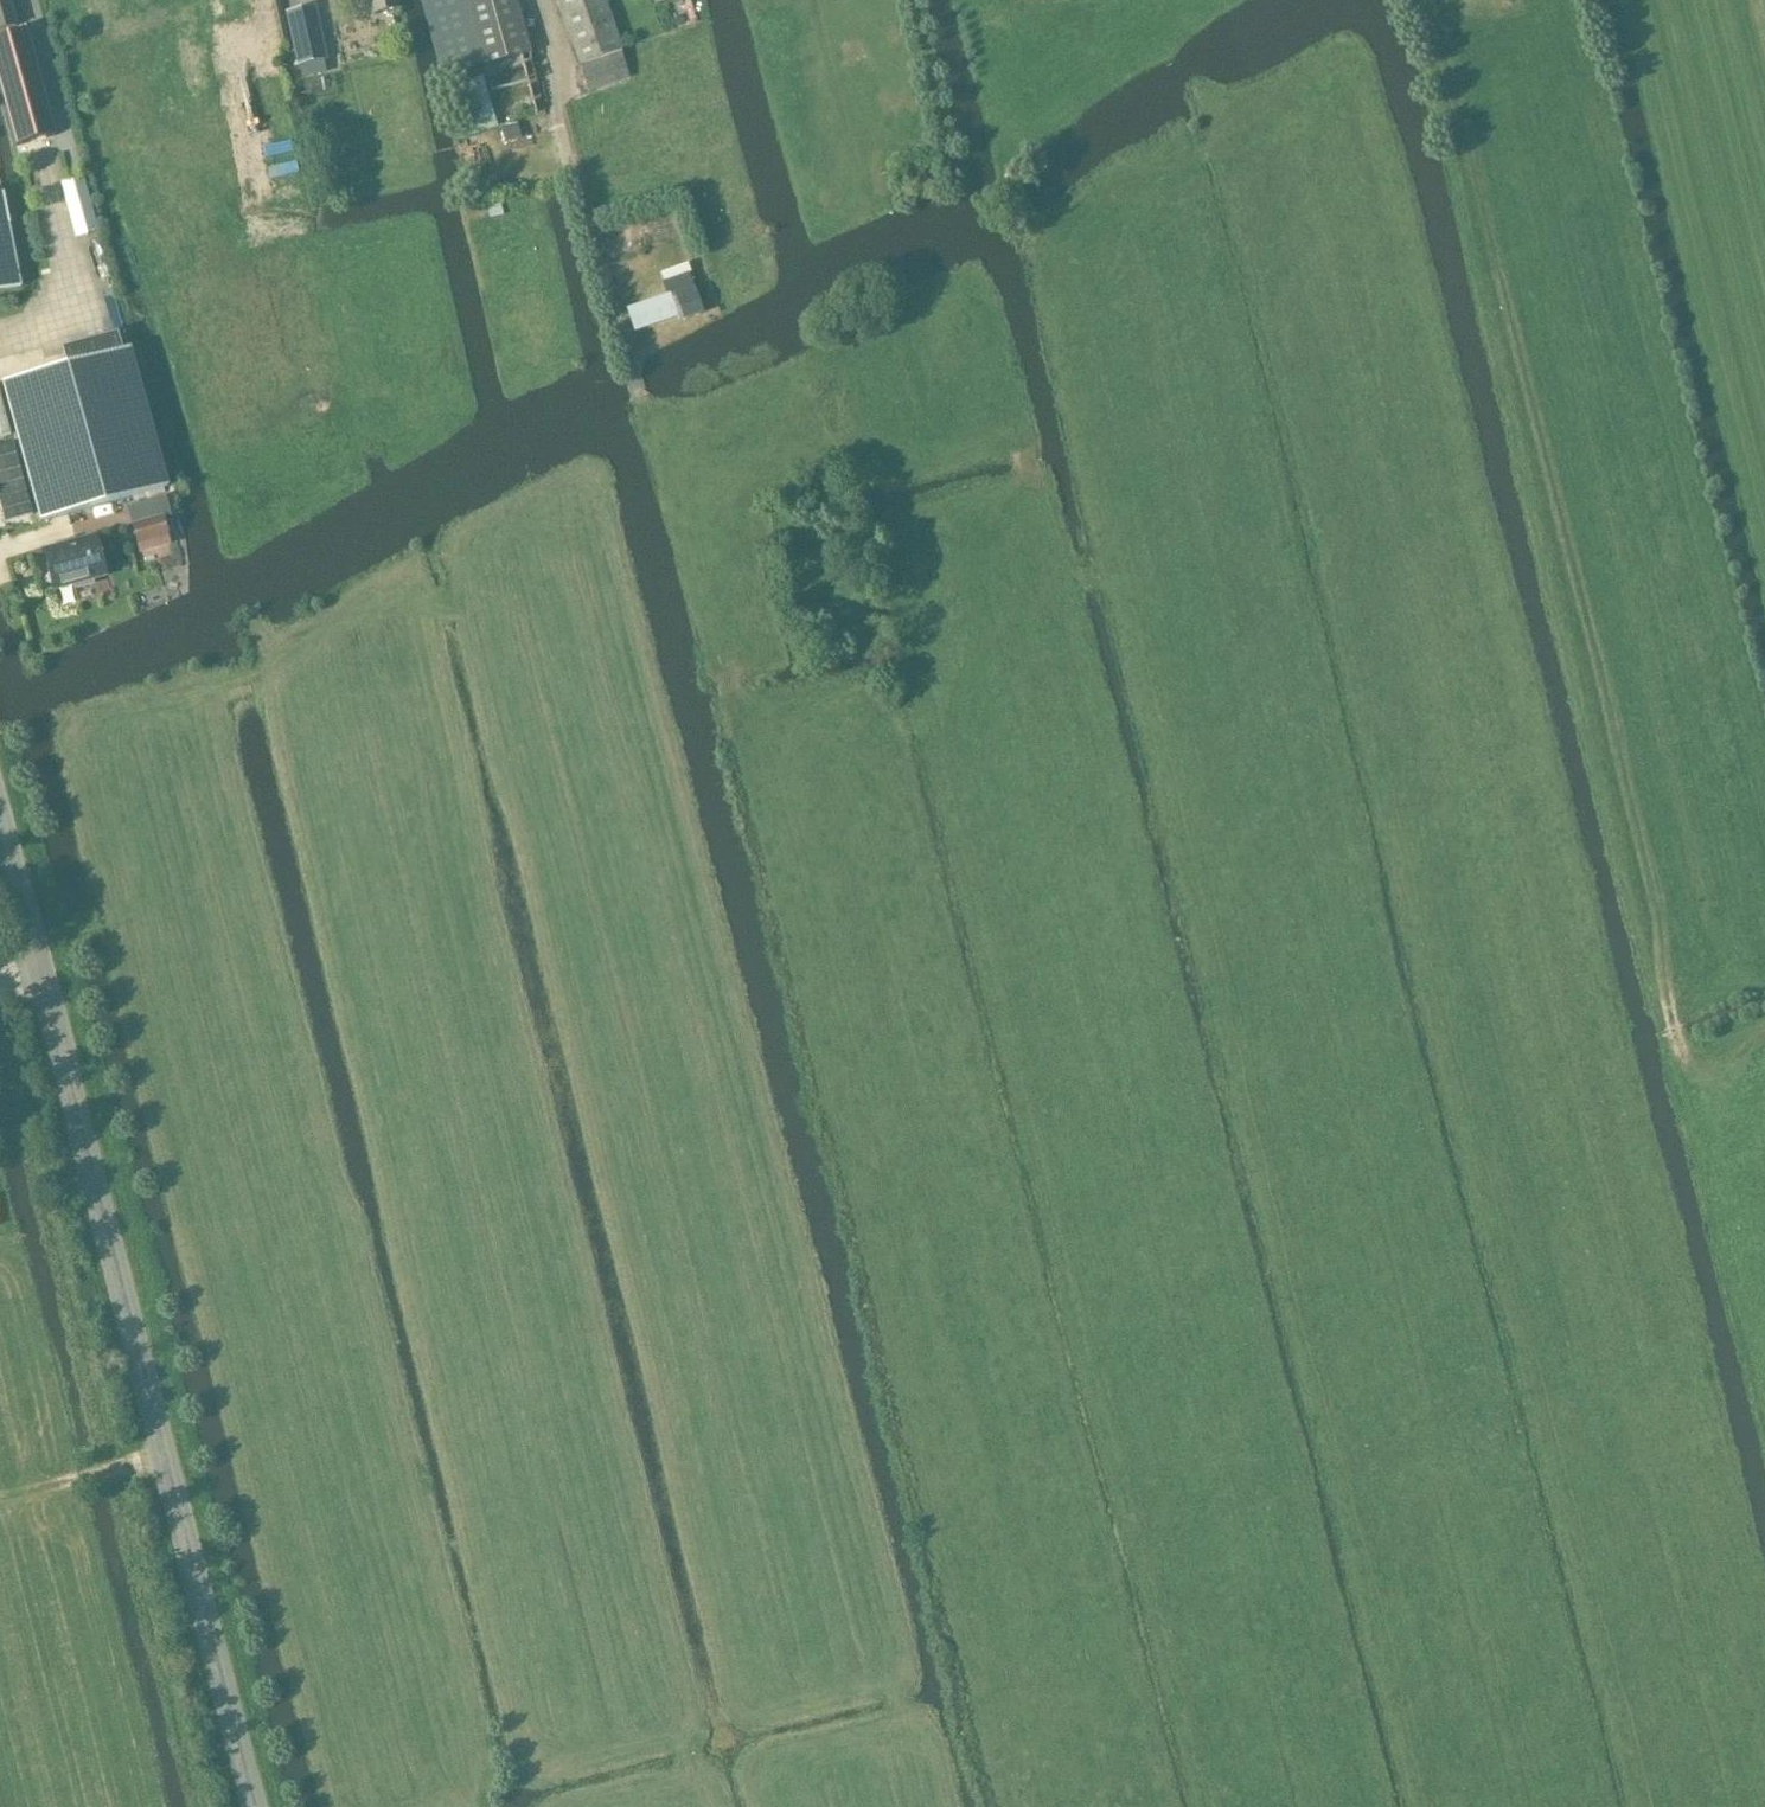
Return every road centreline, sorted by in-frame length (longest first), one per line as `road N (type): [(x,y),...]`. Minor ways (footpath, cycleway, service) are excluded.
road 1 (tertiary): [(254,1806),(0,821)]

